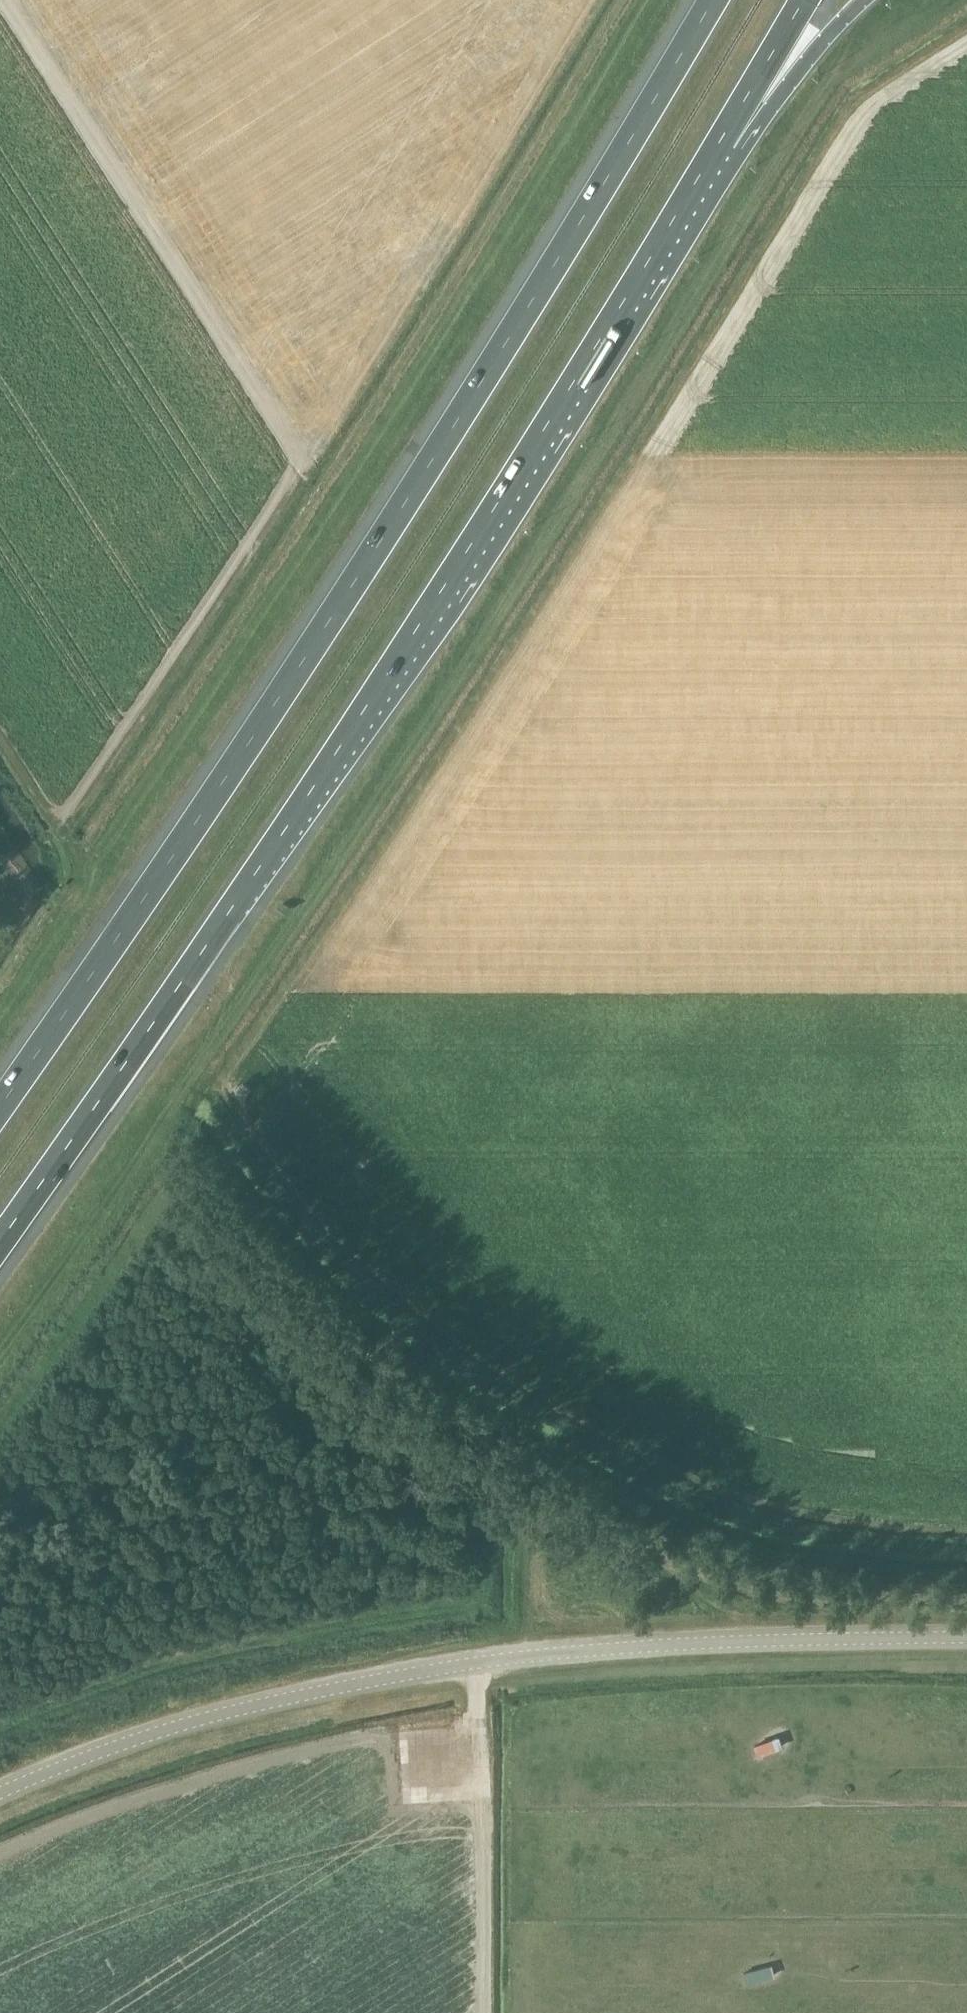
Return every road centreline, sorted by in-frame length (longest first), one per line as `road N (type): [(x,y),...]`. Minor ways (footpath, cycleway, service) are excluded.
road 1 (motorway): [(710,0),(436,451),(0,1106)]
road 2 (motorway): [(0,1240),(275,846),(709,159)]
road 3 (unclassified): [(0,1793),(187,1723),(432,1669),(654,1645),(966,1637)]
road 4 (track): [(470,1663),(479,1757),(478,2012)]
road 5 (motorway): [(709,159),(742,151),(861,0)]
road 6 (motorway): [(709,159),(803,0)]

